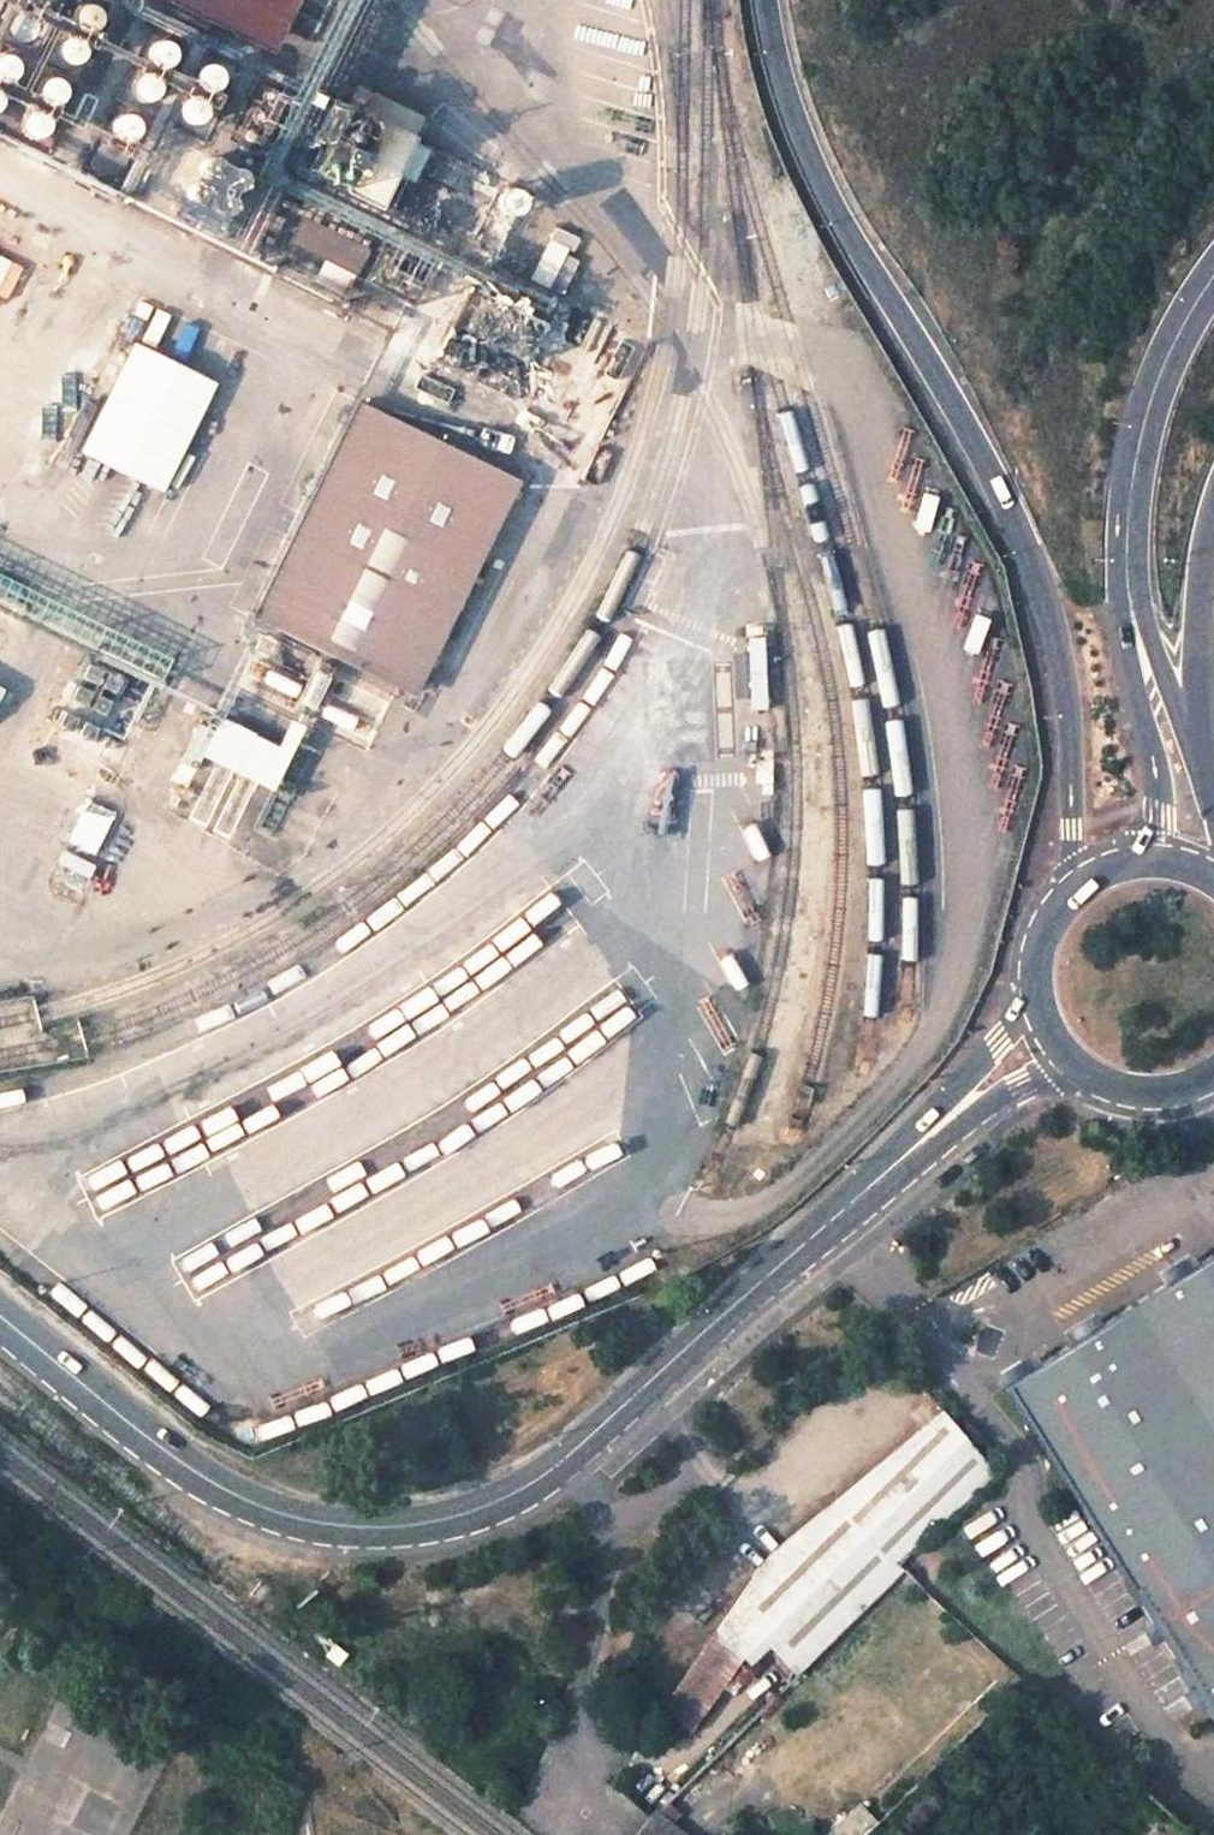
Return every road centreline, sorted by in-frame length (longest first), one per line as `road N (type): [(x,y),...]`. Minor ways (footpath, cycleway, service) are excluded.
road 1 (trunk): [(766,0),(814,167),(981,456),(1035,577),(1069,725),(1072,883)]
road 2 (tertiary): [(0,1318),(189,1468),(283,1514),(361,1527),(421,1524),(497,1501),(562,1461)]
road 3 (tertiary): [(562,1461),(891,1168)]
road 4 (residential): [(562,1461),(617,1535),(575,1724),(575,1796)]
road 5 (tertiary): [(1127,543),(1123,628),(1159,792),(1154,855)]
road 6 (trunk): [(1210,799),(1200,586),(1213,503)]
road 7 (tertiary): [(1213,276),(1169,353),(1146,414),(1127,543)]
road 8 (tertiary): [(1210,799),(1148,628),(1127,543)]
road 9 (tertiary): [(1032,999),(891,1168)]
road 10 (tertiary): [(891,1168),(968,1116),(1069,1065)]
road 11 (tertiary): [(1069,1065),(1137,1095),(1187,1090),(1213,1077)]
road 12 (tertiary): [(1072,883),(1041,923),(1032,999)]

